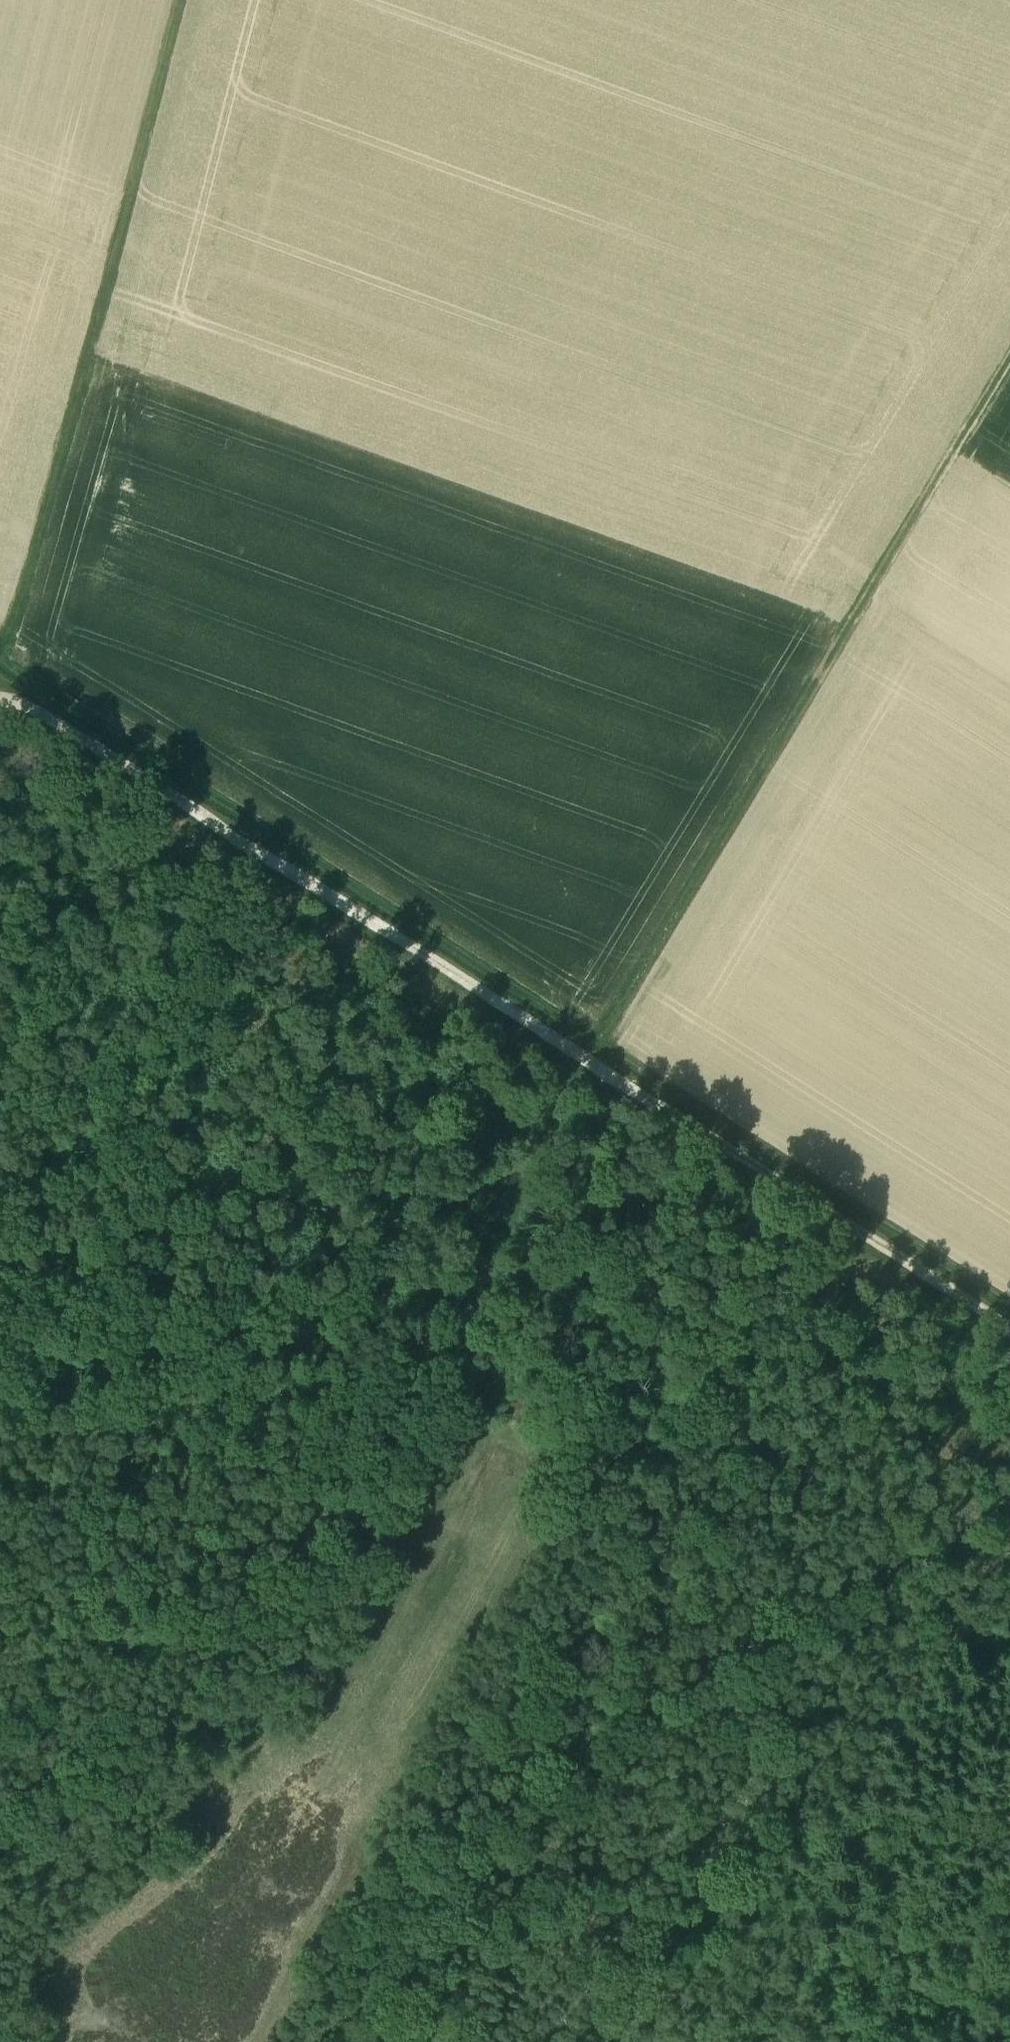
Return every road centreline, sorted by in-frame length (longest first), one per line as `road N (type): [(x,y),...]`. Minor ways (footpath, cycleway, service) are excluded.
road 1 (track): [(0,660),(1009,1309)]
road 2 (track): [(1009,386),(594,1045)]
road 3 (track): [(178,0),(3,661)]

